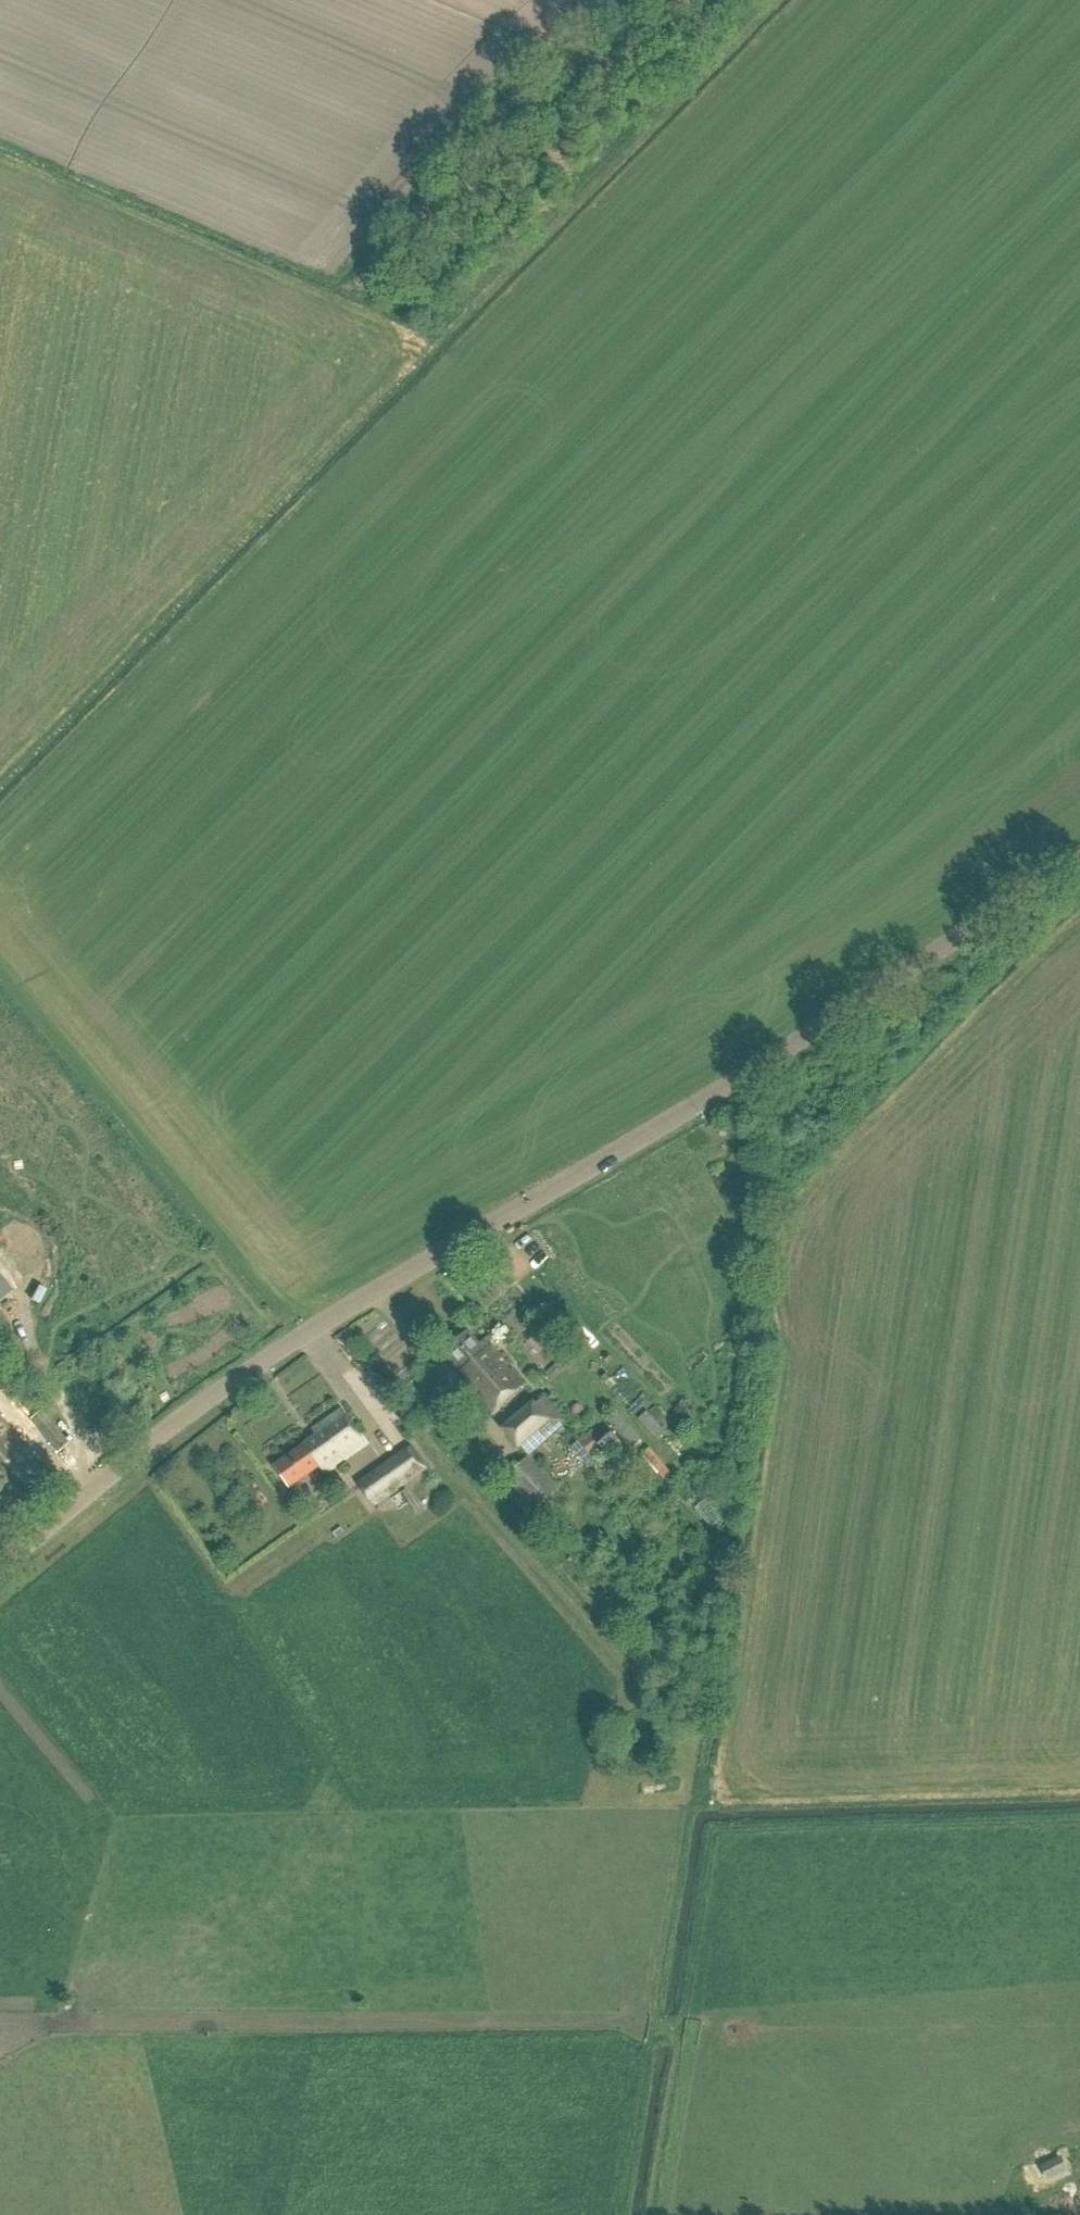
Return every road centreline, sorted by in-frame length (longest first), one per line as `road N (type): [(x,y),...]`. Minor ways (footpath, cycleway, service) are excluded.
road 1 (tertiary): [(0,1563),(227,1384),(711,1094),(1079,859)]

